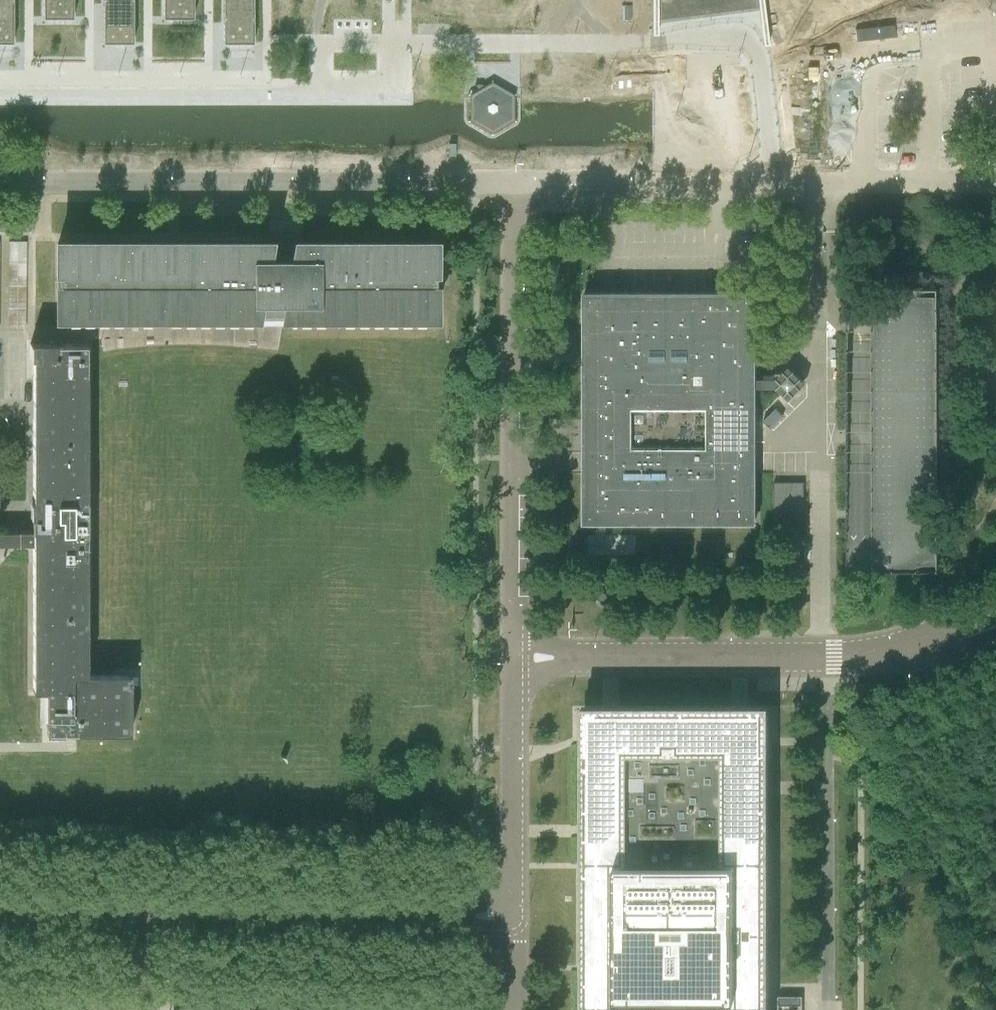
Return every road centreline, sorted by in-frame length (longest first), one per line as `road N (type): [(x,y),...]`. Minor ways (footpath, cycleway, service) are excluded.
road 1 (unclassified): [(518,182),(0,183)]
road 2 (unclassified): [(825,658),(826,181)]
road 3 (unclassified): [(516,658),(518,182)]
road 4 (unclassified): [(144,917),(516,918)]
road 5 (unclassified): [(516,658),(825,658)]
road 6 (unclassified): [(826,181),(518,182)]
road 7 (unclassified): [(516,918),(516,658)]
road 8 (unclassified): [(995,181),(826,181)]
road 9 (unclassified): [(0,917),(144,917)]
road 10 (unclassified): [(995,609),(871,656)]
road 11 (unclassified): [(871,656),(995,636)]

